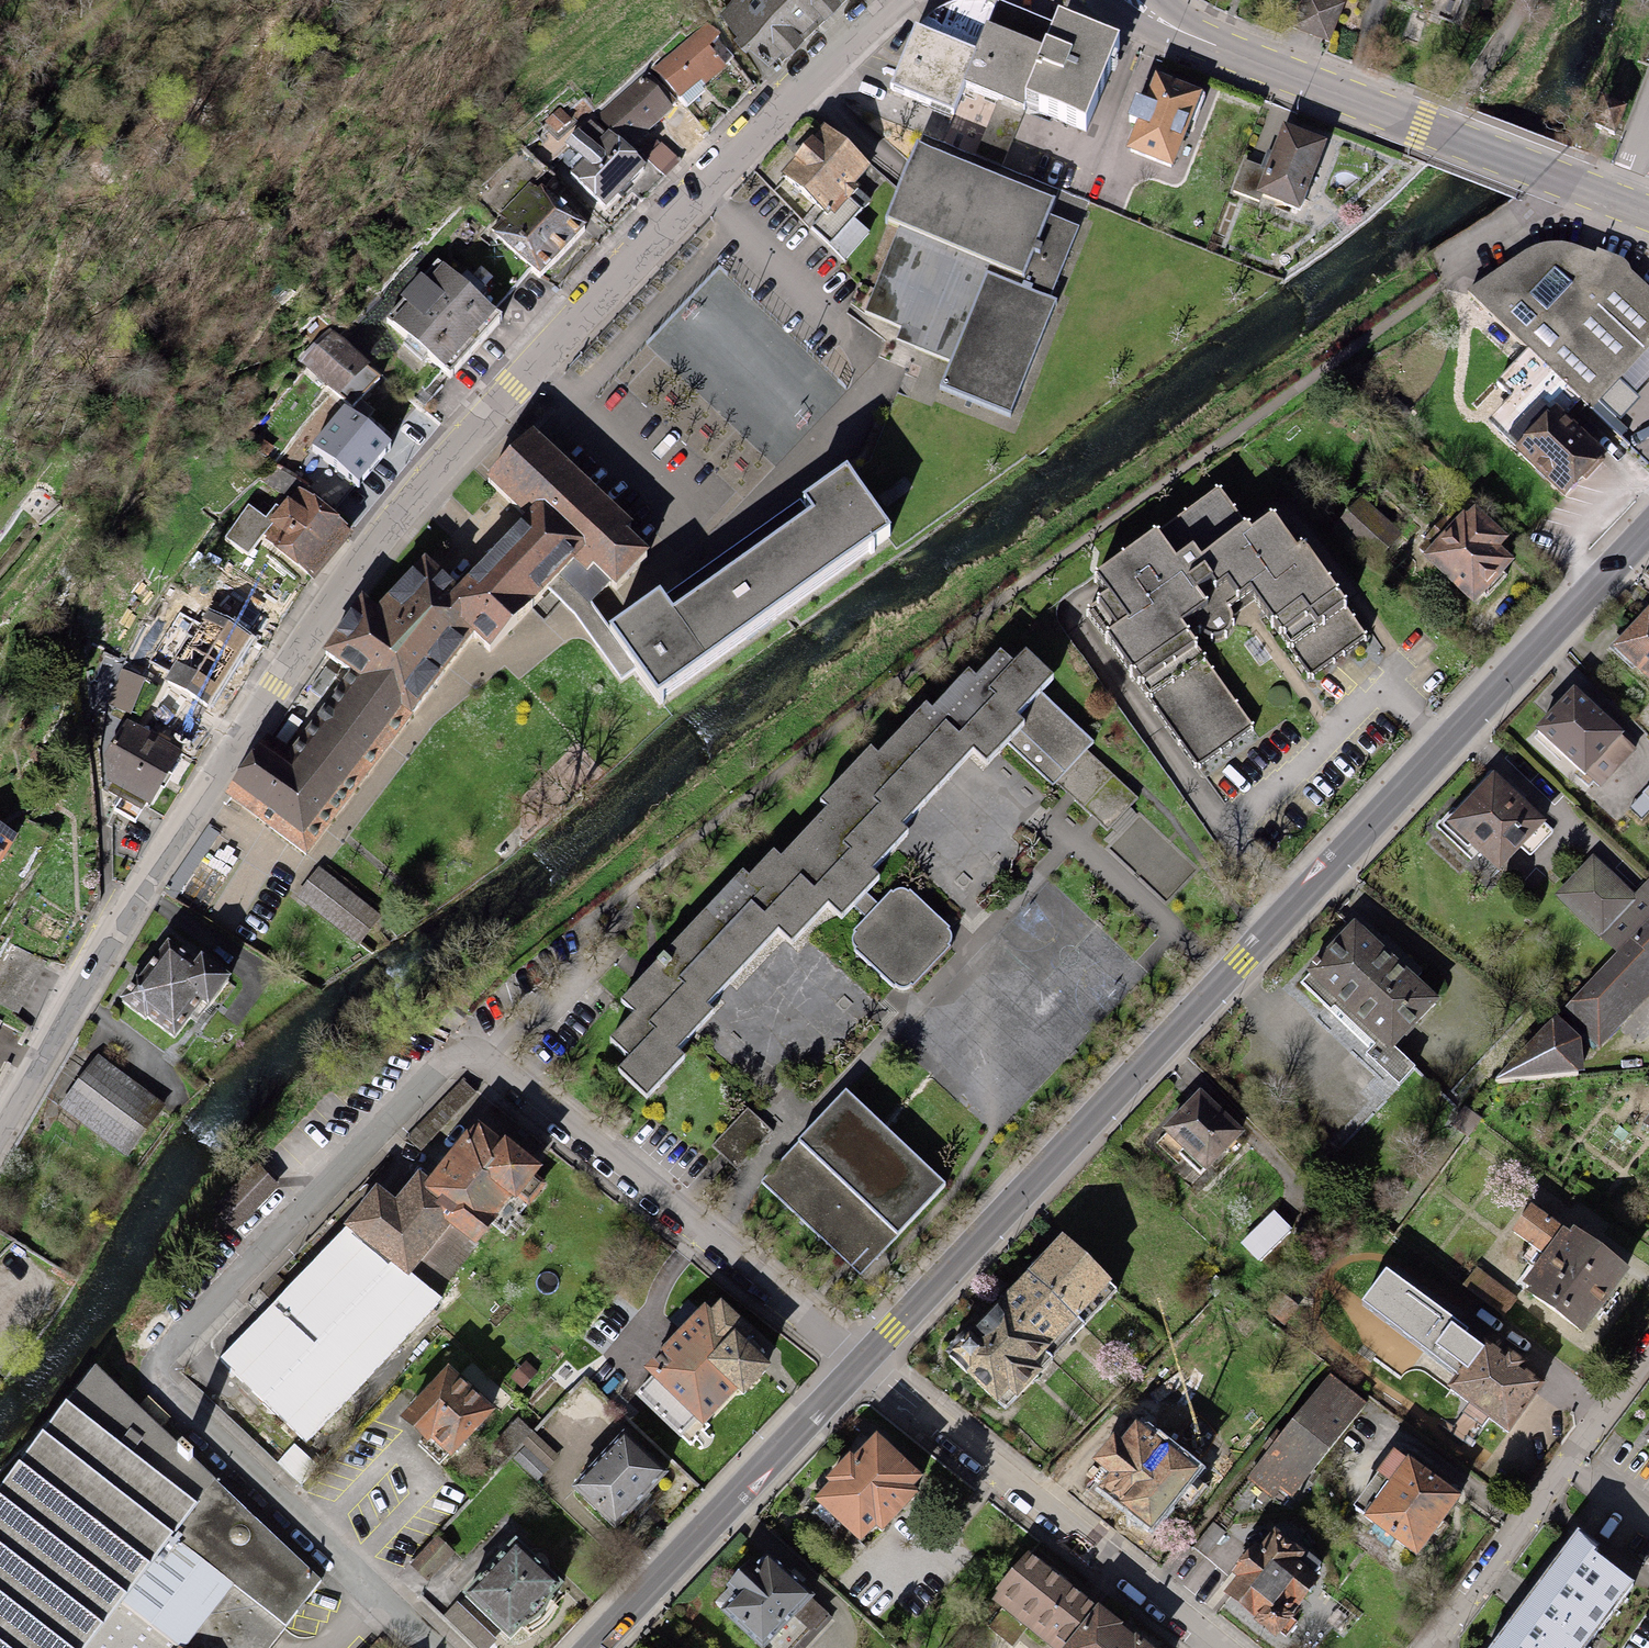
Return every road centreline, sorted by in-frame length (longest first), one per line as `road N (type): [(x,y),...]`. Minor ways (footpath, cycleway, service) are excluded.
road 1 (residential): [(904,0),(816,74),(605,284),(273,687),(141,877),(0,1131)]
road 2 (residential): [(430,1647),(300,1530),(154,1376),(172,1344),(464,1042),(860,1363)]
road 3 (secondary): [(1648,528),(860,1363)]
road 4 (primary): [(1648,216),(1152,18),(1133,0)]
road 5 (residential): [(1219,1647),(860,1363)]
road 6 (secondary): [(860,1363),(592,1647)]
road 7 (residential): [(1648,1351),(1426,1647)]

